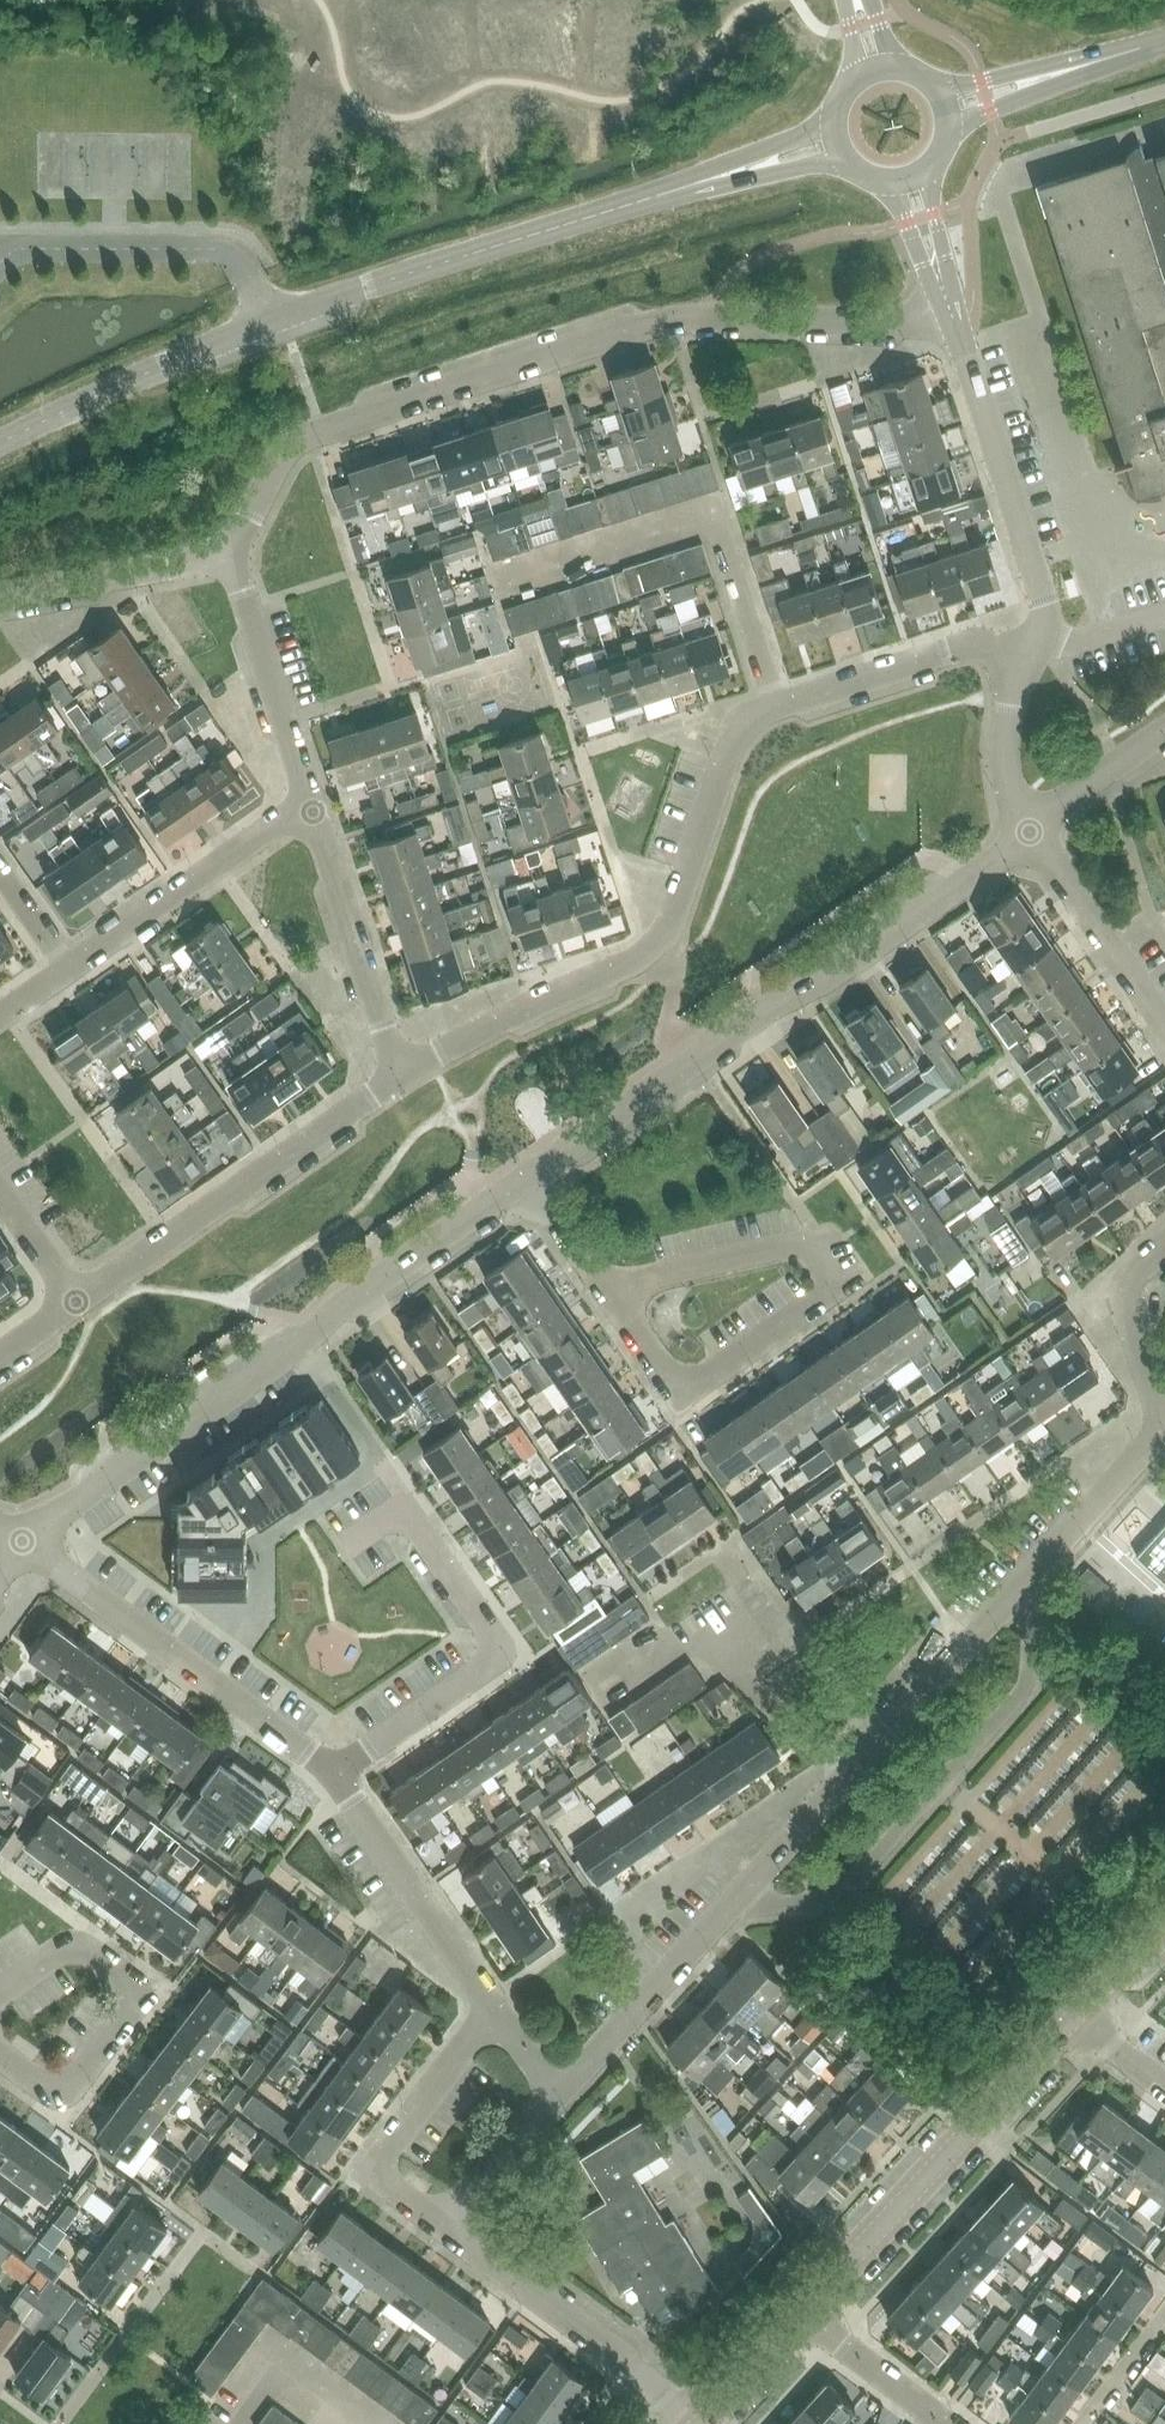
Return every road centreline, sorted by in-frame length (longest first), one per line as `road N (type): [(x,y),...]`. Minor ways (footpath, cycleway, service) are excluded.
road 1 (residential): [(399,1078),(658,941),(747,720),(963,646),(1028,651)]
road 2 (secondary): [(0,442),(307,307),(710,179)]
road 3 (residential): [(21,1540),(529,1176)]
road 4 (residential): [(529,1176),(1029,832)]
road 5 (residential): [(229,554),(282,452),(301,436),(645,325),(709,315)]
road 6 (residential): [(848,1777),(1164,1426)]
road 7 (residential): [(557,2095),(848,1777)]
road 8 (tertiary): [(803,2311),(1077,2013)]
road 9 (residential): [(76,1302),(399,1078)]
road 10 (residential): [(332,1772),(21,1540)]
road 11 (residential): [(805,1244),(817,1241),(846,1280),(693,1383),(665,1374),(606,1288)]
road 12 (residential): [(332,1772),(497,1651),(403,1506)]
road 13 (residential): [(0,1016),(310,803)]
road 14 (residential): [(1028,651),(1042,594),(953,316)]
road 15 (residential): [(690,2423),(441,2224)]
road 16 (residential): [(441,2224),(370,2173),(493,2007)]
road 17 (residential): [(493,2007),(332,1772)]
road 18 (residential): [(70,1947),(129,1983),(131,2013),(75,2084),(59,2090),(0,2053)]
road 19 (residential): [(310,803),(229,554)]
road 20 (residential): [(953,316),(887,323),(709,315)]
road 21 (residential): [(1164,1025),(1029,832)]
road 22 (residential): [(0,596),(229,554)]
road 23 (residential): [(1164,1426),(1120,1286),(1164,1244)]
road 24 (residential): [(606,1288),(805,1244)]
road 25 (residential): [(1029,832),(1009,781),(1005,742),(1028,651)]
road 26 (residential): [(948,2423),(803,2311)]
road 27 (residential): [(721,1648),(848,1777)]
road 28 (residential): [(441,2224),(557,2095)]
road 29 (residential): [(1029,832),(1164,730)]
road 30 (residential): [(242,2423),(284,2366),(363,2423)]
road 31 (secondary): [(947,138),(972,117),(1077,78),(1088,64)]
road 32 (secondary): [(1088,64),(1071,60),(963,86),(931,83)]
road 33 (tertiary): [(699,2423),(803,2311)]
road 34 (residential): [(354,939),(399,1078)]
road 35 (secondary): [(835,111),(809,132),(721,165),(710,179)]
road 36 (residential): [(354,939),(310,803)]
road 37 (secondary): [(710,179),(729,184),(848,162)]
road 38 (residential): [(1082,2423),(1164,2313)]
road 39 (residential): [(606,1288),(529,1176)]
road 40 (residential): [(606,1707),(693,1646),(721,1648)]
road 41 (residential): [(76,1302),(0,1193)]
road 42 (tertiary): [(1077,2013),(1164,1925)]

